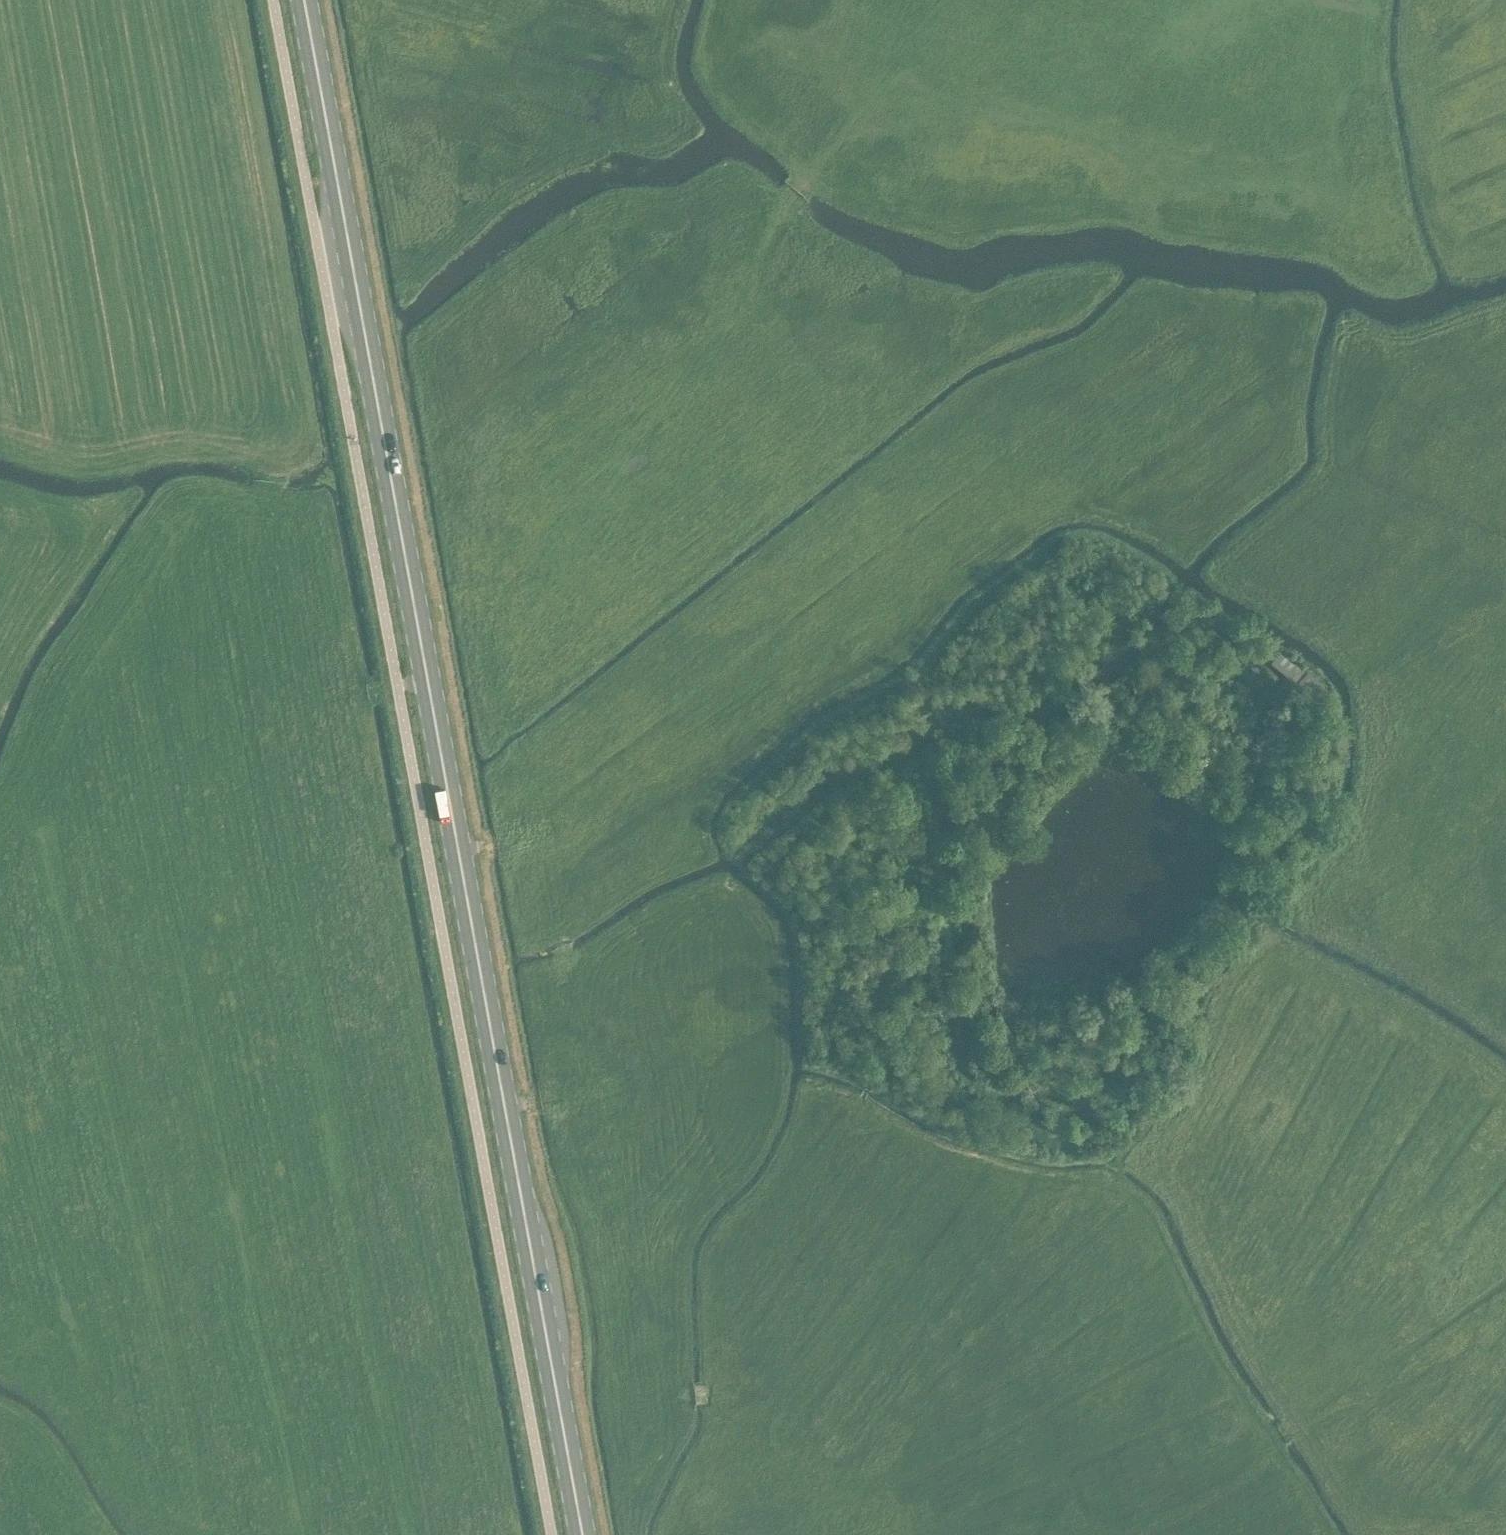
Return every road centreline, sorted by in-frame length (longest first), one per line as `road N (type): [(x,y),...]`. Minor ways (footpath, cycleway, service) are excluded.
road 1 (primary): [(583,1534),(304,0)]

